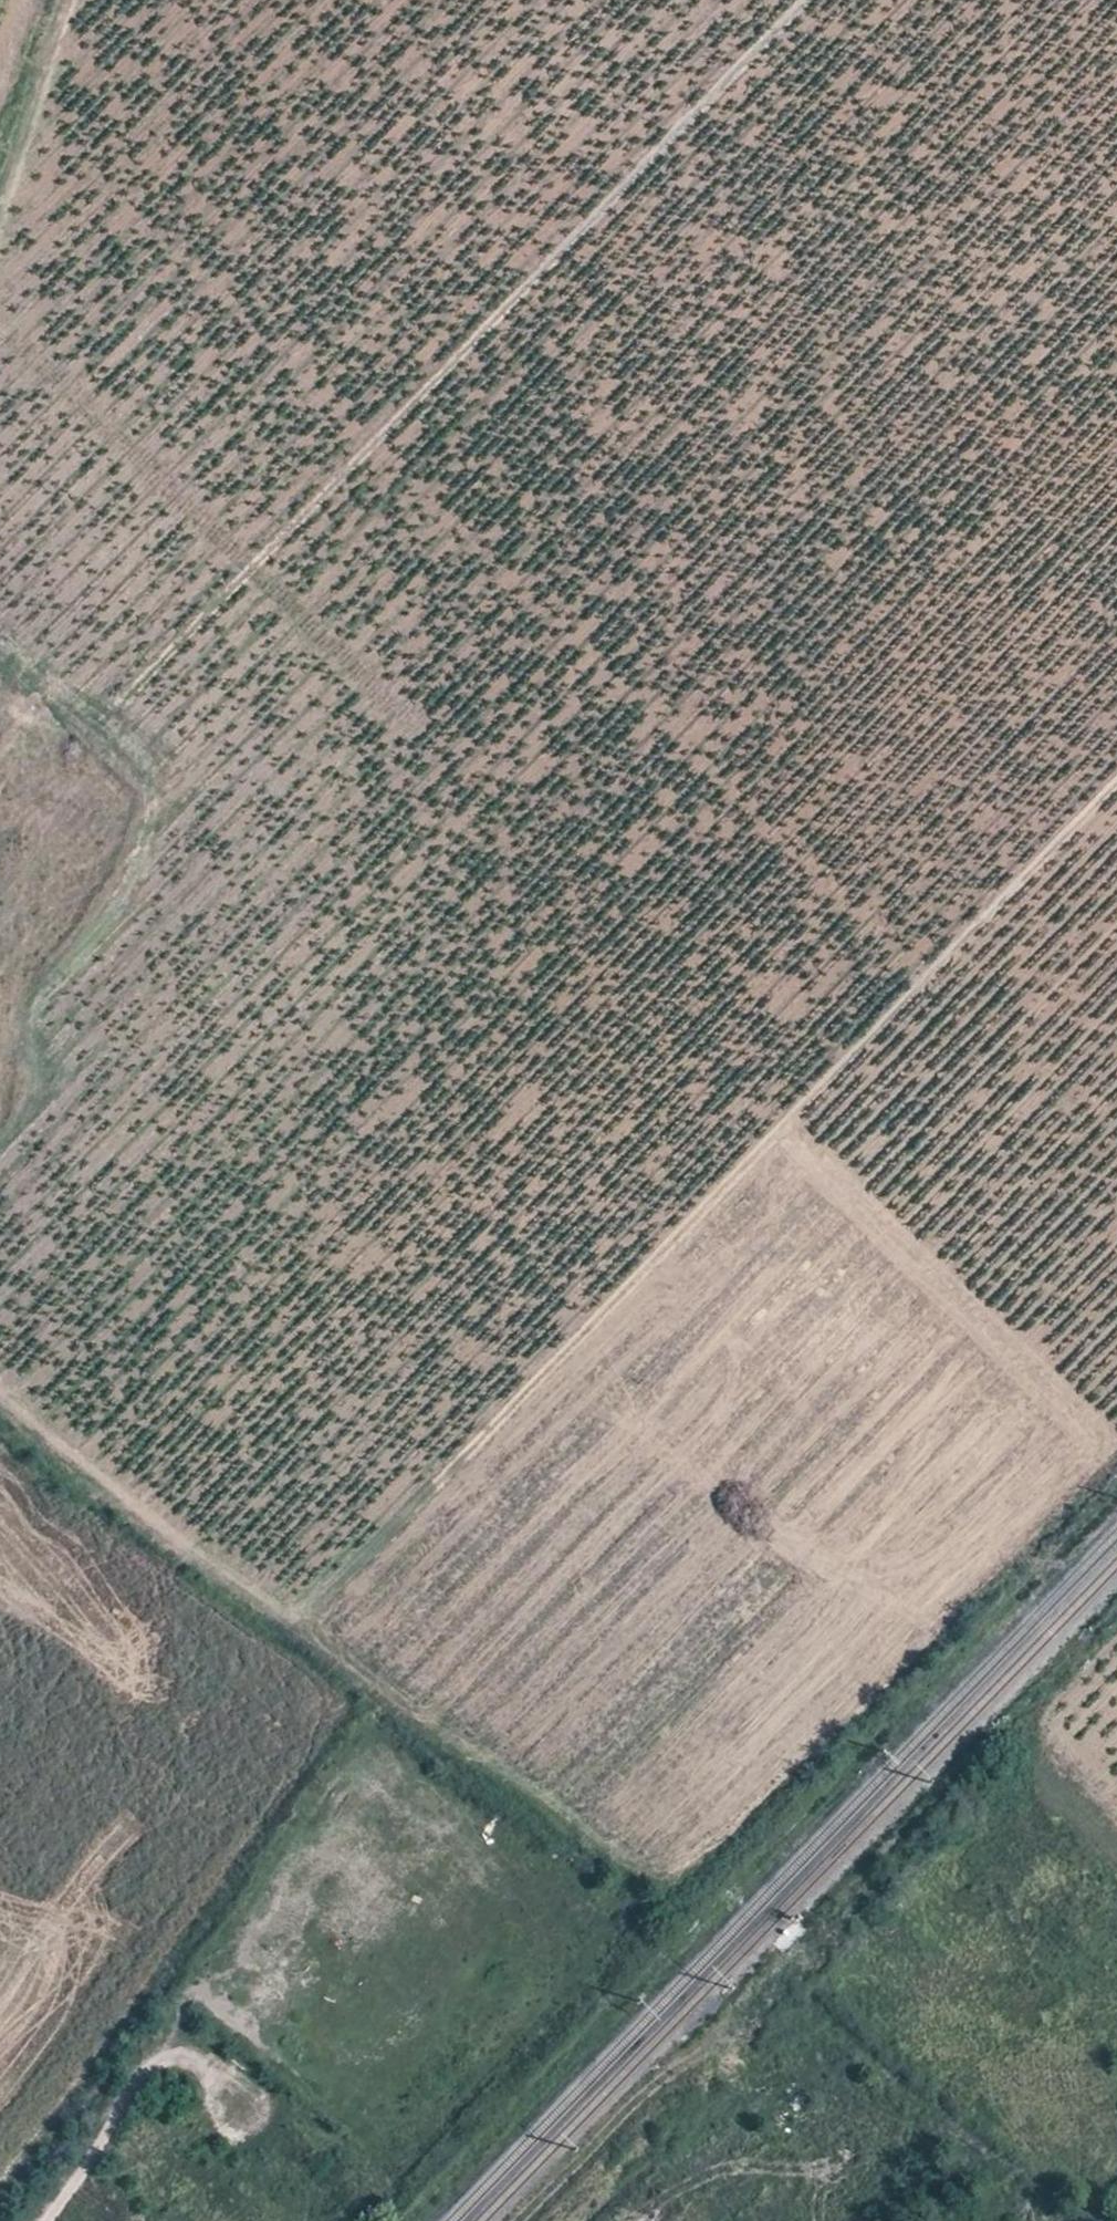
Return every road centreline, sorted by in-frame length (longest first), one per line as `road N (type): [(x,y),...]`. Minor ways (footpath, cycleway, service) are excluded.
road 1 (track): [(311,1643),(1116,805)]
road 2 (track): [(0,1397),(126,1508),(387,1699),(23,2220)]
road 3 (track): [(810,0),(129,693)]
road 4 (track): [(527,2220),(671,2072),(725,2061),(910,2126)]
road 5 (track): [(69,0),(0,178)]

